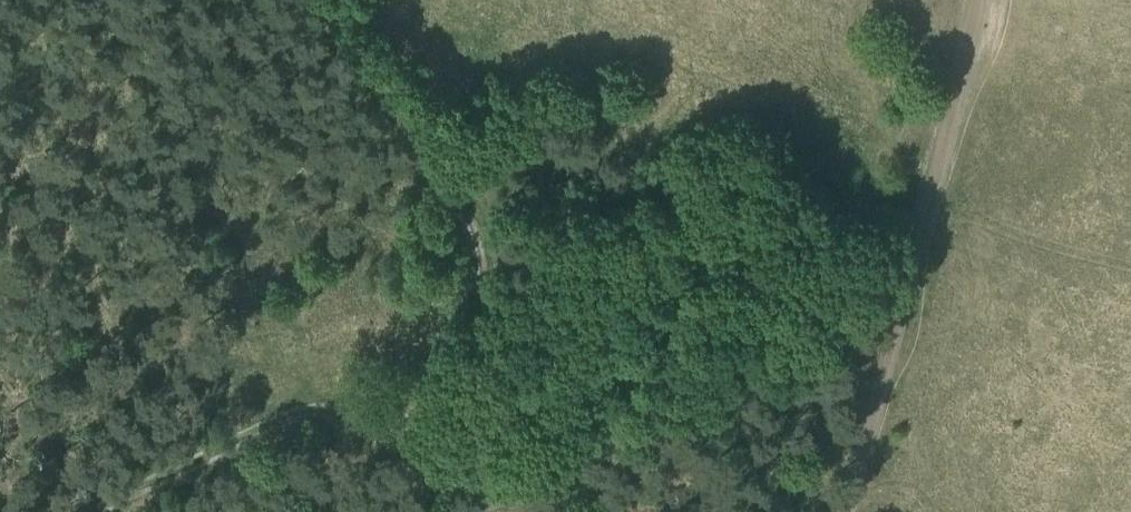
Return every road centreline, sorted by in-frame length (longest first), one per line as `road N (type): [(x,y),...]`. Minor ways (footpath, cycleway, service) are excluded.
road 1 (track): [(853,511),(983,0)]

